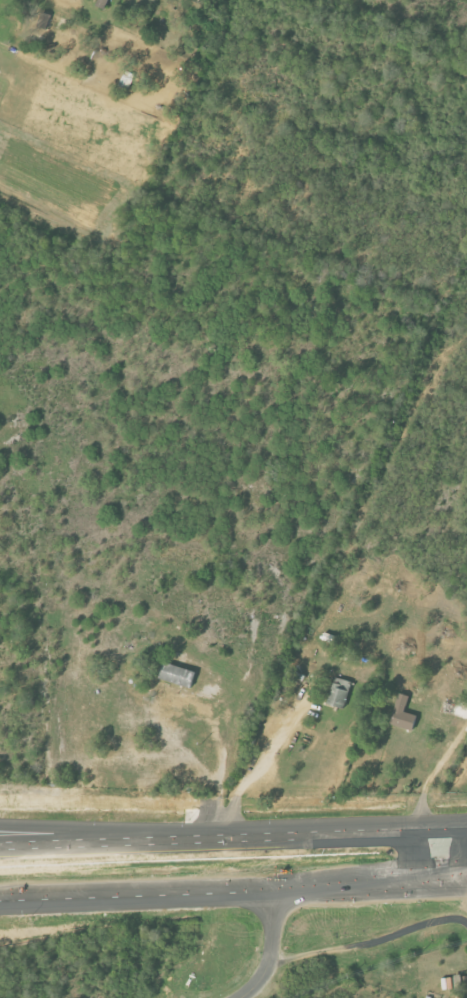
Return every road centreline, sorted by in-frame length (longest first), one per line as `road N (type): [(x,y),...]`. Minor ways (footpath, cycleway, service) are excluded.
road 1 (trunk): [(0,899),(466,880)]
road 2 (trunk): [(466,825),(0,843)]
road 3 (trunk): [(151,838),(0,824)]
road 4 (residential): [(272,890),(271,950),(237,997)]

